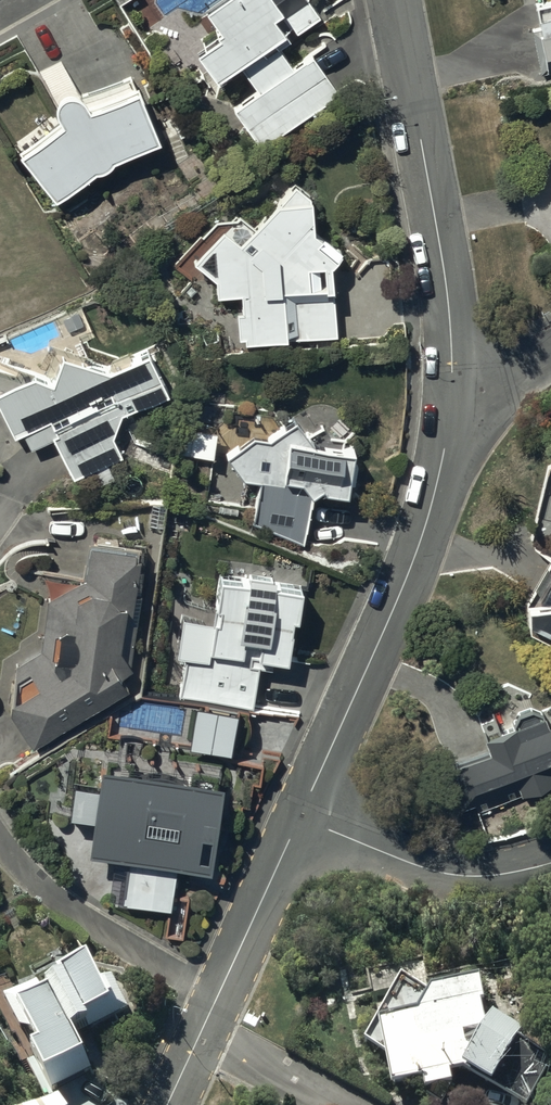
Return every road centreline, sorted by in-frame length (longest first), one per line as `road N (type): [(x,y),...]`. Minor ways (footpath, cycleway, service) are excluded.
road 1 (residential): [(298,819),(436,501),(455,412)]
road 2 (residential): [(455,412),(448,280),(394,0)]
road 3 (residential): [(210,1012),(168,967),(55,900),(0,841)]
road 4 (residential): [(298,819),(459,876),(550,861)]
road 5 (residential): [(210,1012),(298,819)]
road 6 (residential): [(210,1012),(239,1050),(335,1104)]

